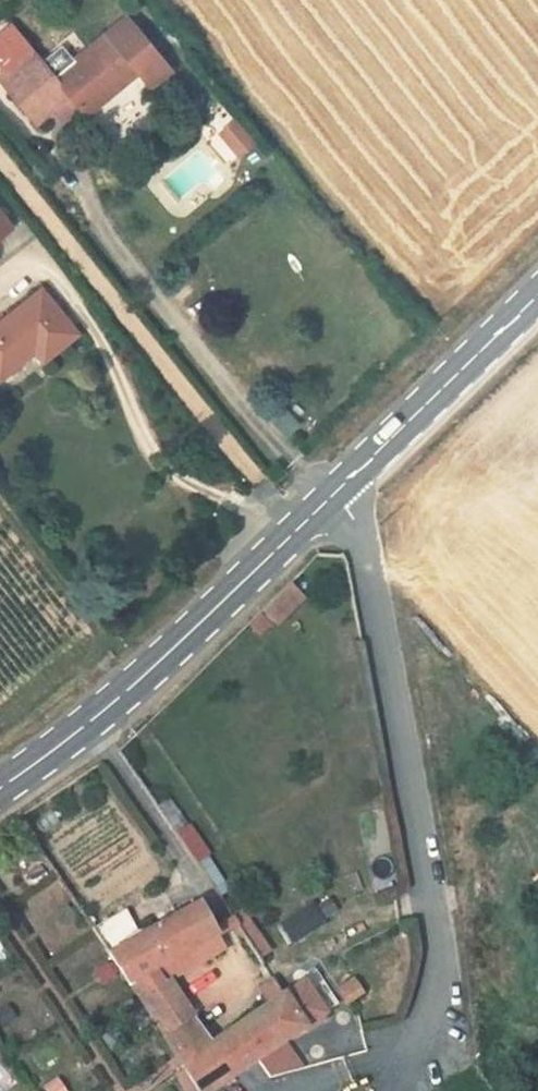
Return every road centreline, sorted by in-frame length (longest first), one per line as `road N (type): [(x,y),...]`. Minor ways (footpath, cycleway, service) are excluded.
road 1 (unclassified): [(334,493),(373,585),(431,846),(442,958),(411,1059),(397,1081)]
road 2 (secondary): [(0,782),(104,712),(334,493)]
road 3 (secondary): [(334,493),(537,297)]
road 4 (track): [(0,494),(123,651),(148,670)]

